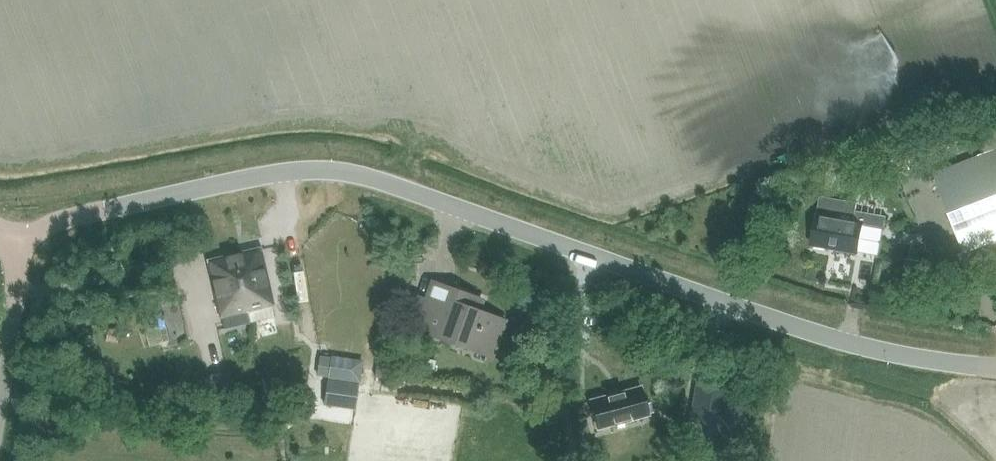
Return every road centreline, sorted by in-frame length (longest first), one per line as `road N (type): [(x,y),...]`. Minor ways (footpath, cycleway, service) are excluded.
road 1 (tertiary): [(995,367),(873,349),(371,179),(322,171),(272,173),(68,217),(23,236)]
road 2 (unclassified): [(0,382),(23,236)]

